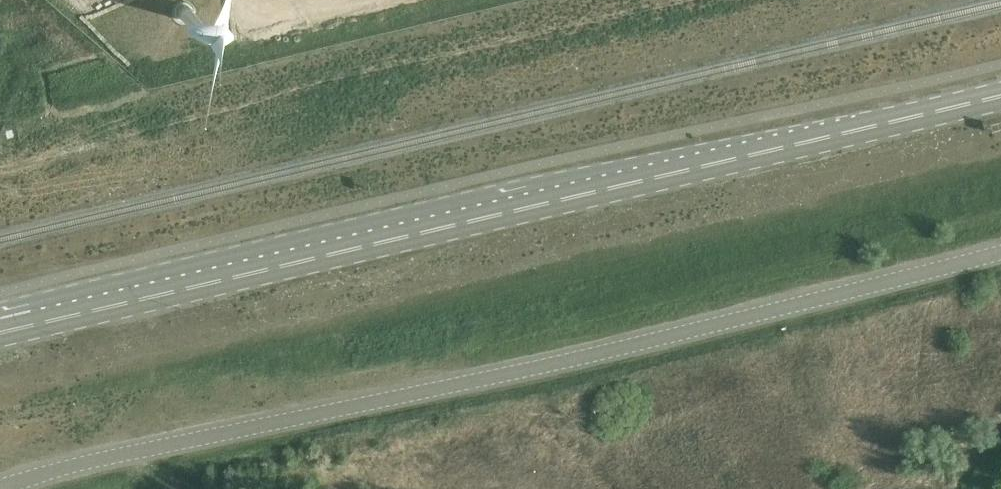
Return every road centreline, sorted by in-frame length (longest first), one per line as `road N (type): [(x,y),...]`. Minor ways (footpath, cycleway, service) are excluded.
road 1 (unclassified): [(0,332),(1000,95)]
road 2 (unclassified): [(0,486),(107,457),(423,397),(1000,258)]

